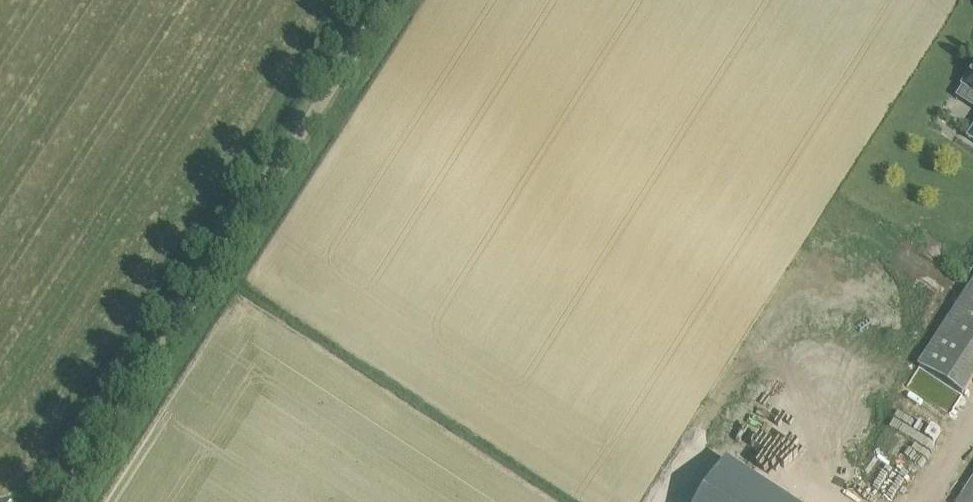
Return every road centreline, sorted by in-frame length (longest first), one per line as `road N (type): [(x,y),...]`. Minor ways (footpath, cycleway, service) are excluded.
road 1 (unclassified): [(54,501),(376,0)]

